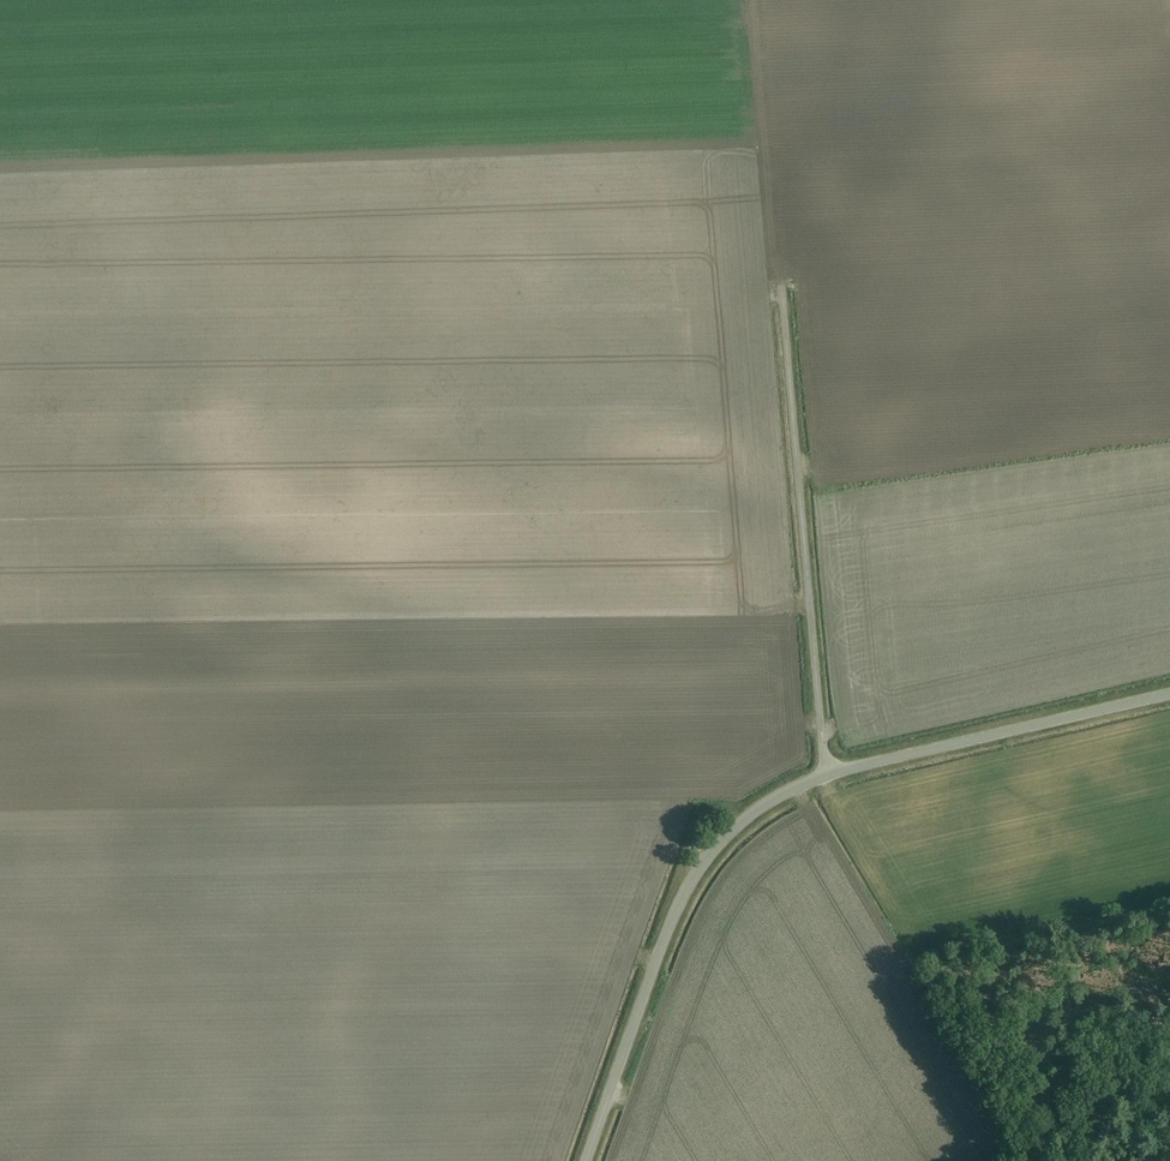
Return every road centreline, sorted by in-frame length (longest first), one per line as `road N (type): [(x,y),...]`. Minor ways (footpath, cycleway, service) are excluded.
road 1 (unclassified): [(829,779),(783,288)]
road 2 (unclassified): [(583,1160),(646,985),(698,874),(748,818),(829,779)]
road 3 (unclassified): [(829,779),(1169,694)]

